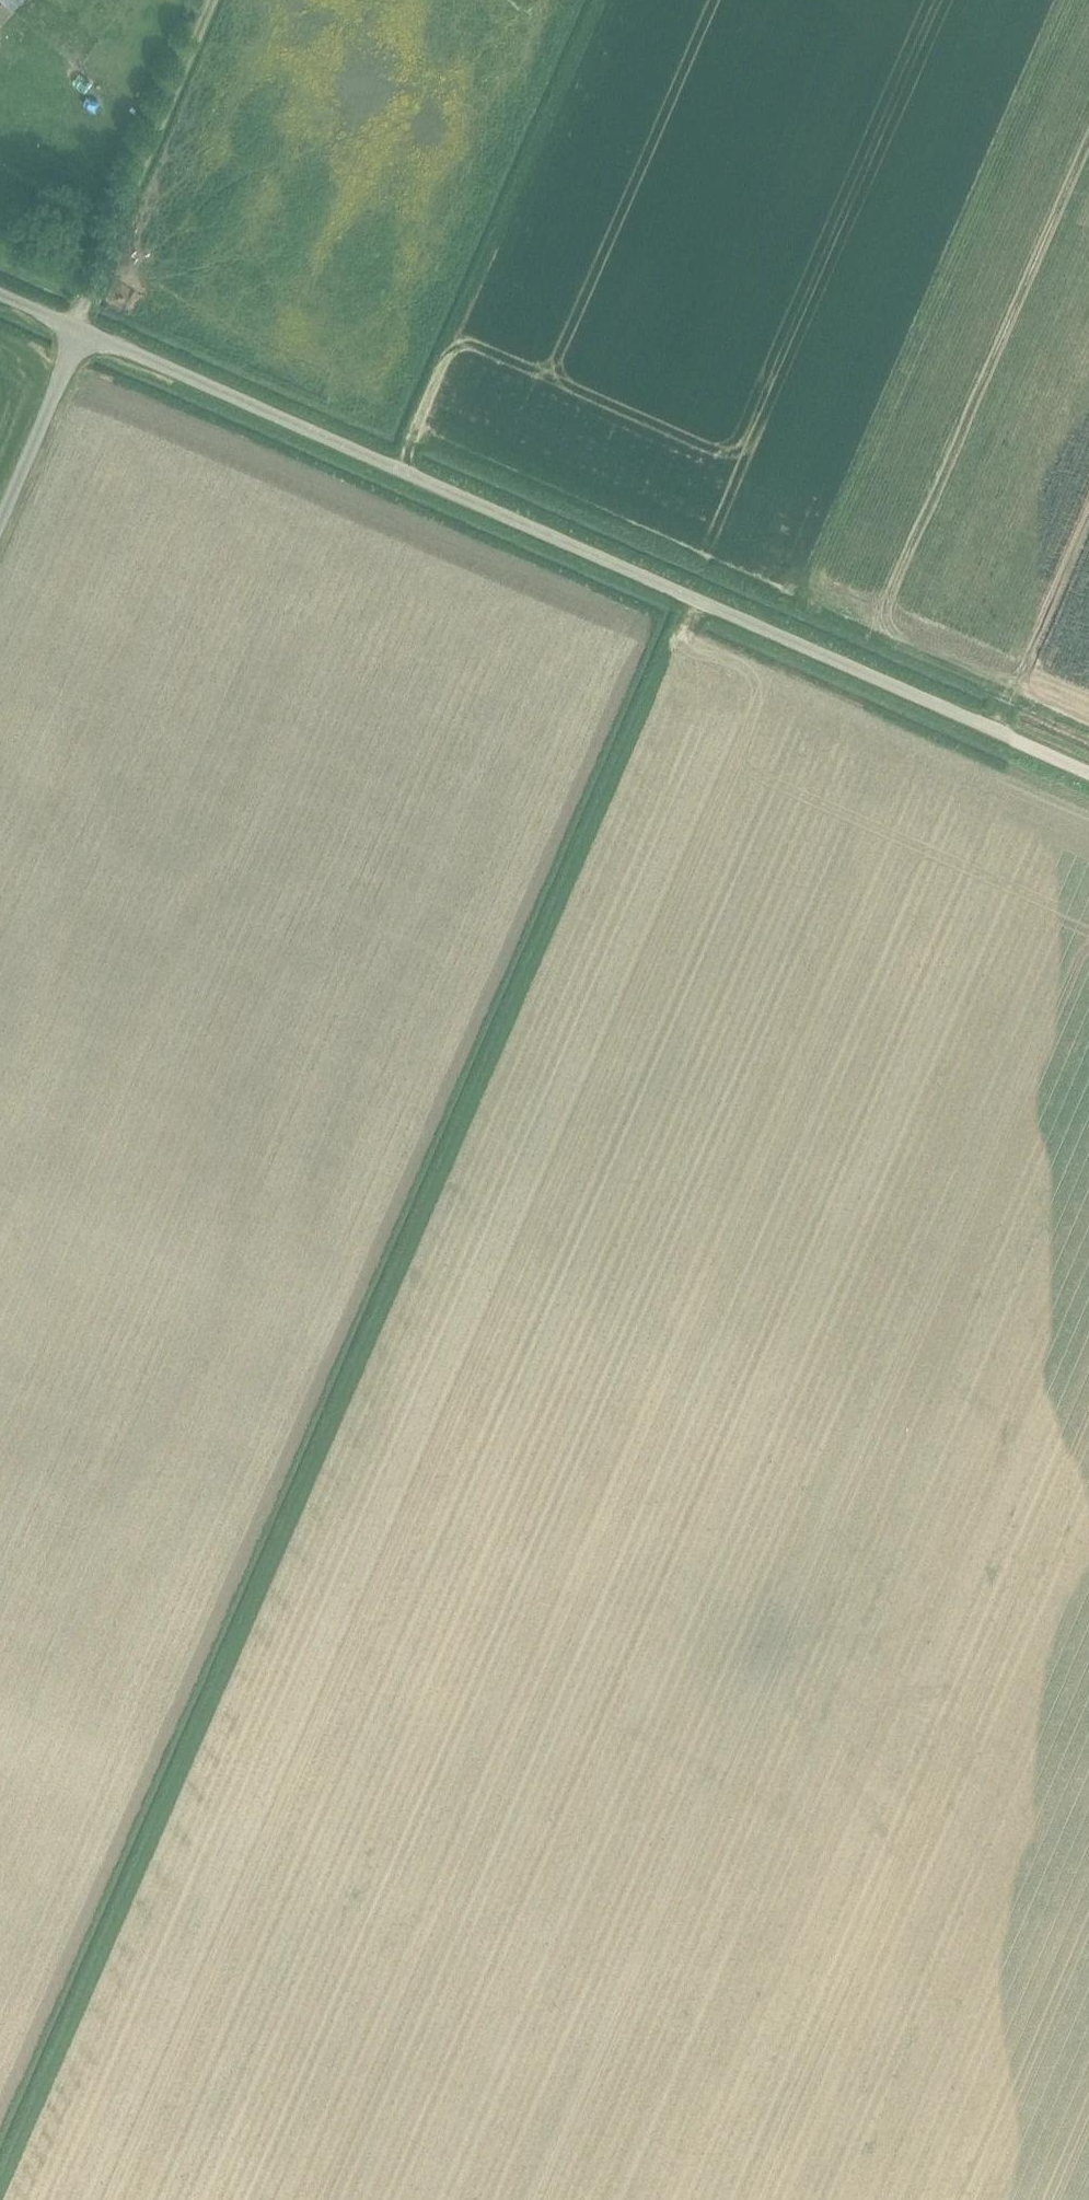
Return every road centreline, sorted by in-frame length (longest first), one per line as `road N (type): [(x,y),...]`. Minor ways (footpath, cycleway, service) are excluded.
road 1 (unclassified): [(1088,770),(0,298)]

